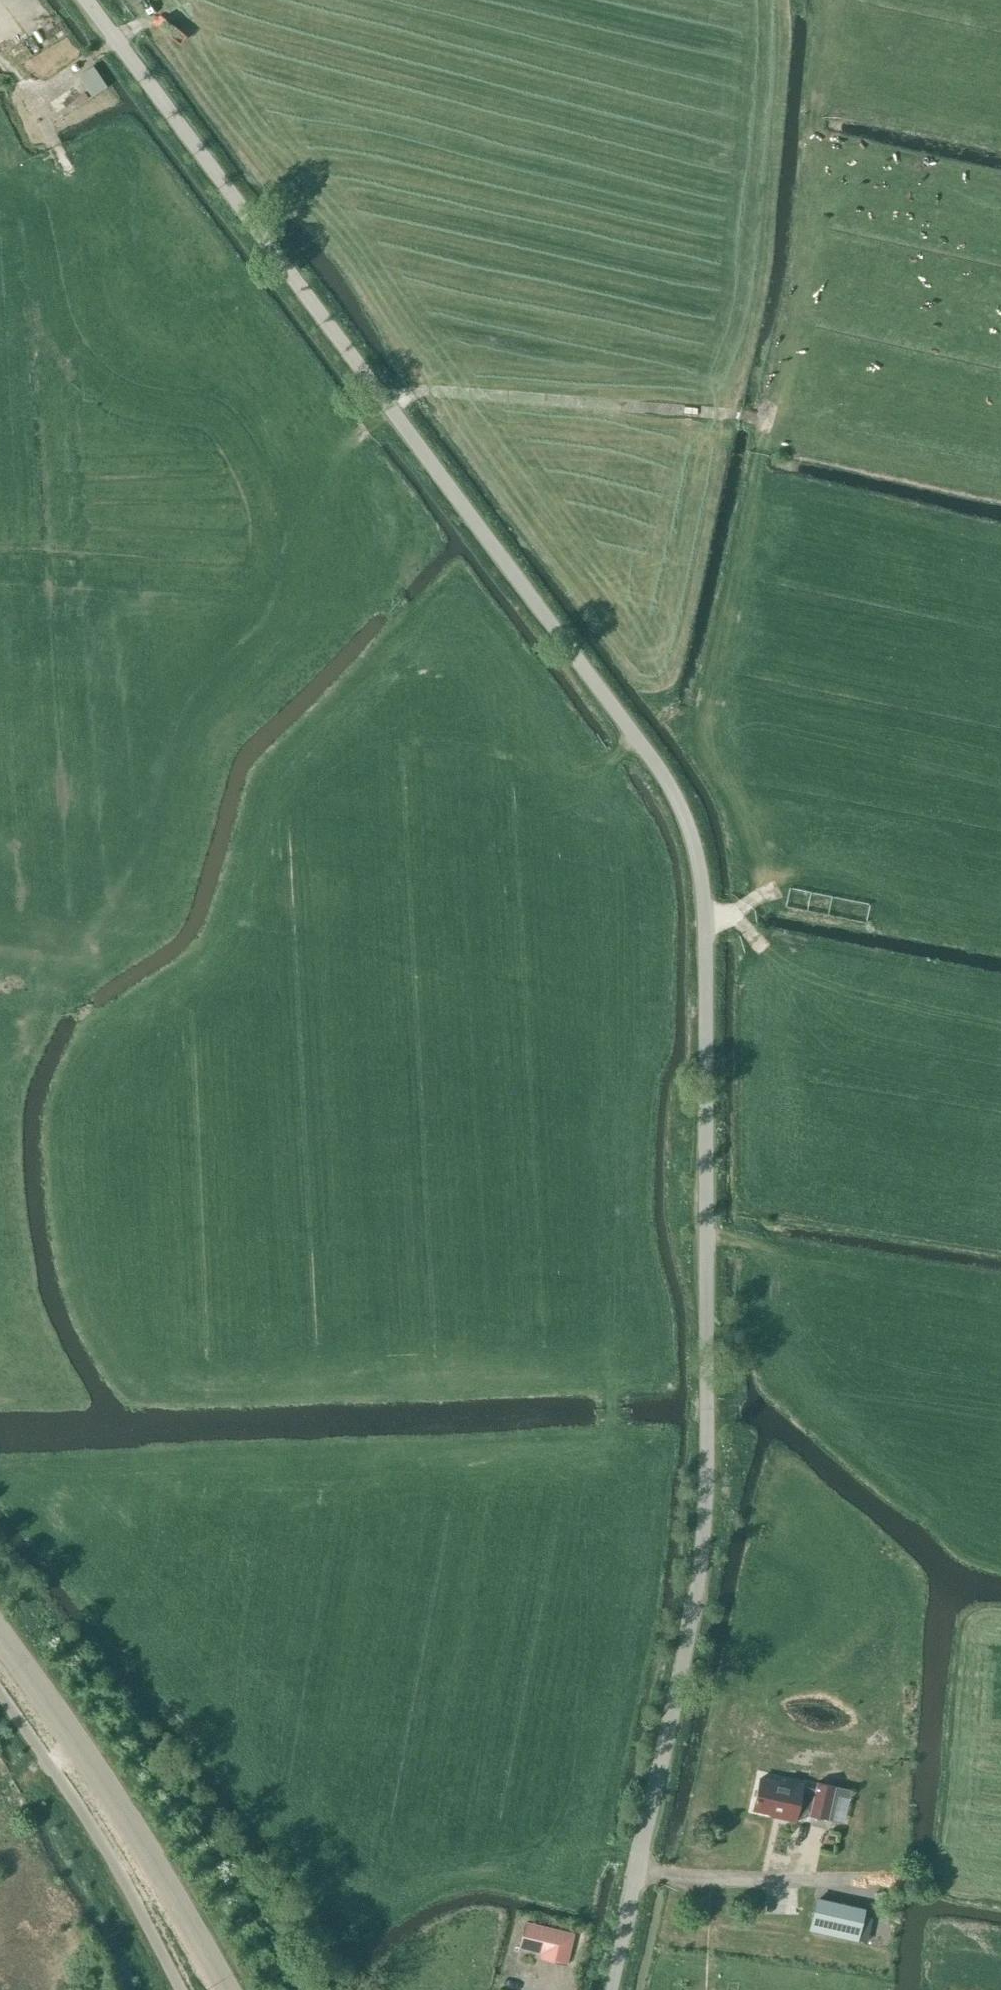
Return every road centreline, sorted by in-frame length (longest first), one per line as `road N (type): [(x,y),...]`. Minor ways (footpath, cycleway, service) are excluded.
road 1 (unclassified): [(612,1989),(681,1688),(706,1498),(700,871),(673,795),(80,0)]
road 2 (tertiary): [(221,1989),(69,1743),(0,1648)]

